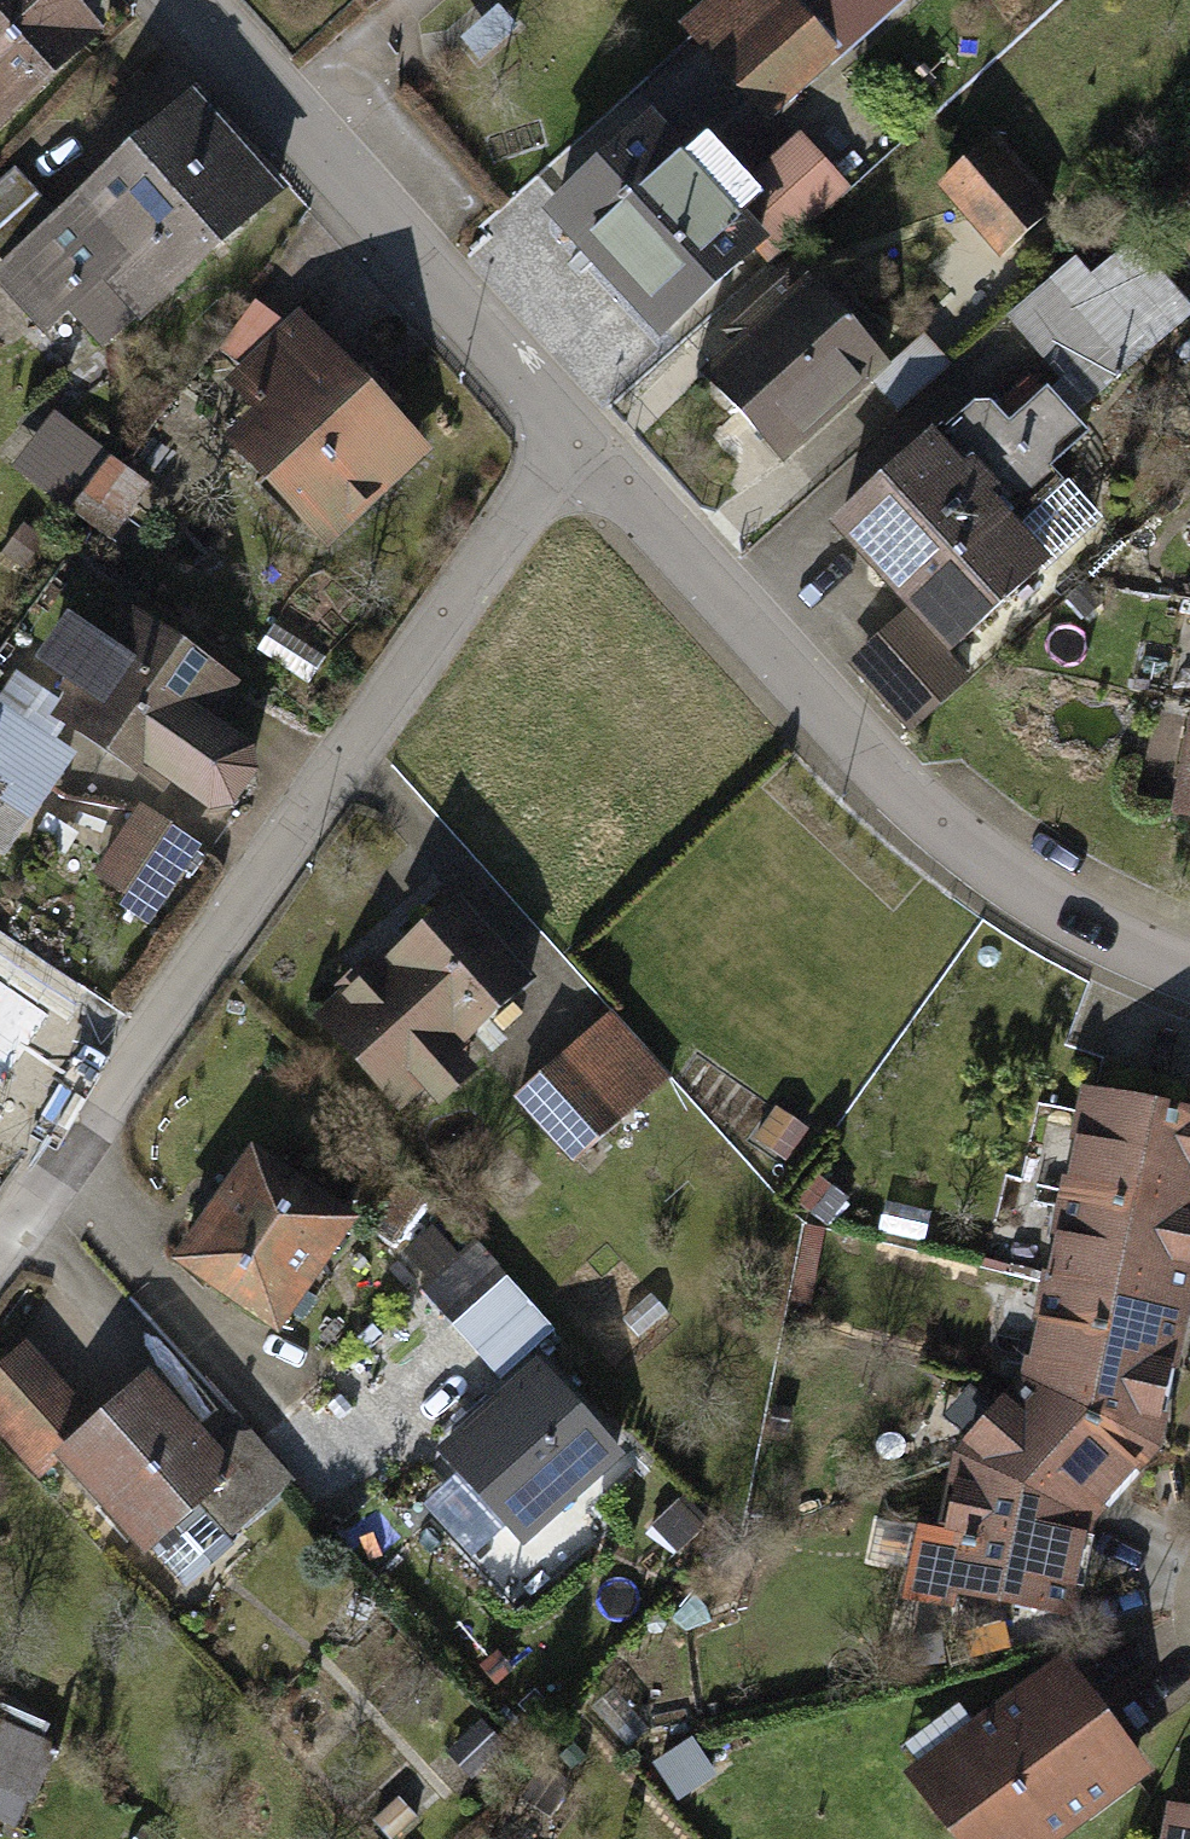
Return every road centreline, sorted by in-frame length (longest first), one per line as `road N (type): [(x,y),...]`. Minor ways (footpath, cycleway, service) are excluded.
road 1 (residential): [(553,422),(0,1203)]
road 2 (residential): [(553,422),(890,788),(1065,903),(1189,948)]
road 3 (residential): [(189,0),(553,422)]

